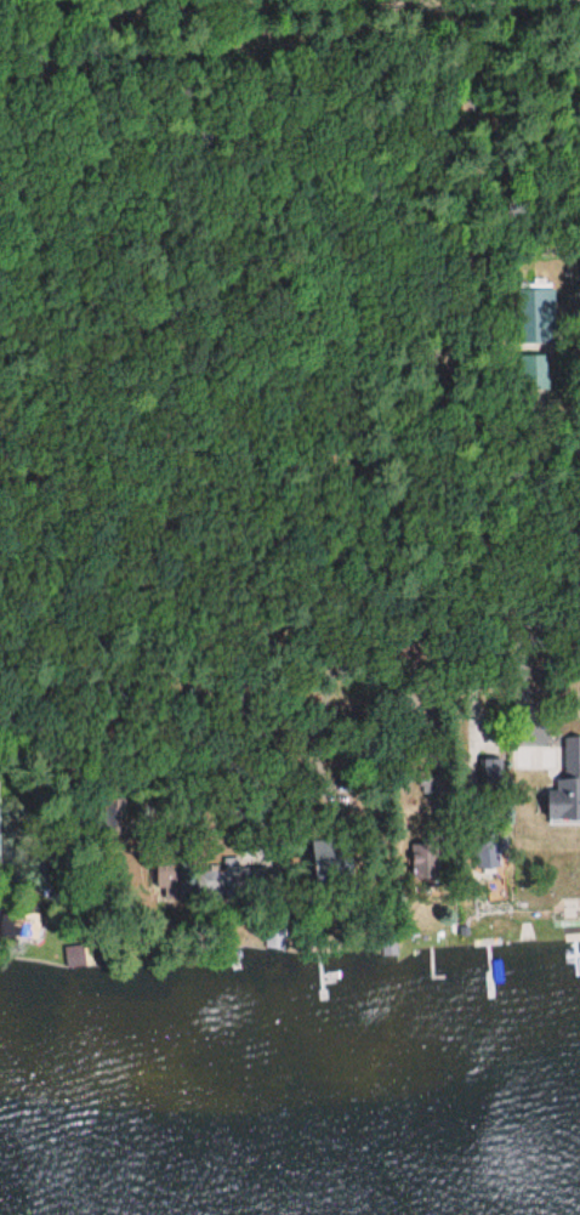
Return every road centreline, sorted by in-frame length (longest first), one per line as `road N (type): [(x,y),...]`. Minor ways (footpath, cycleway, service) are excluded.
road 1 (residential): [(153,720),(153,42)]
road 2 (residential): [(153,42),(195,29),(503,0)]
road 3 (residential): [(0,64),(153,42)]

